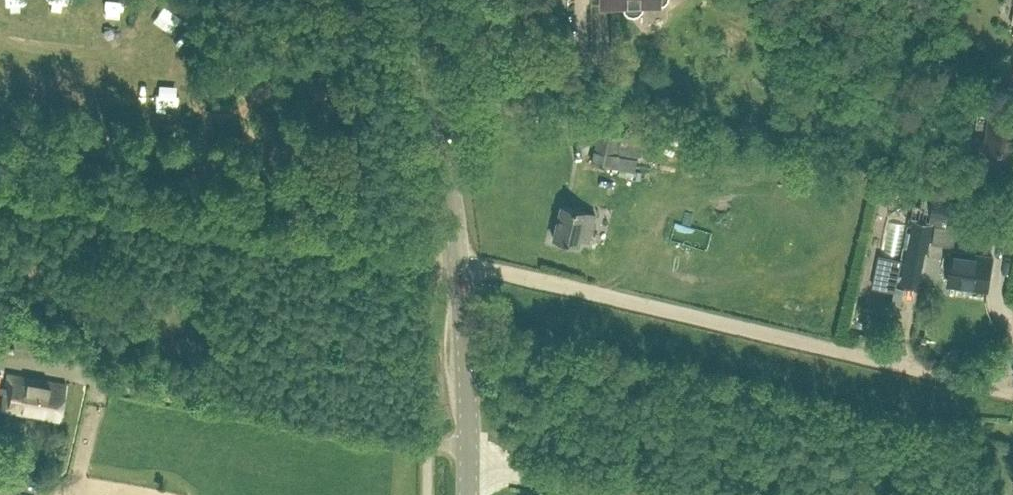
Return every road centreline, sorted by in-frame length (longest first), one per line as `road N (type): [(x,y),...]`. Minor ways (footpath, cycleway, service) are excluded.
road 1 (track): [(458,259),(1001,389),(1012,341)]
road 2 (unclassified): [(458,259),(436,248),(0,189)]
road 3 (tertiary): [(458,259),(418,0)]
road 4 (tertiary): [(466,494),(458,259)]

